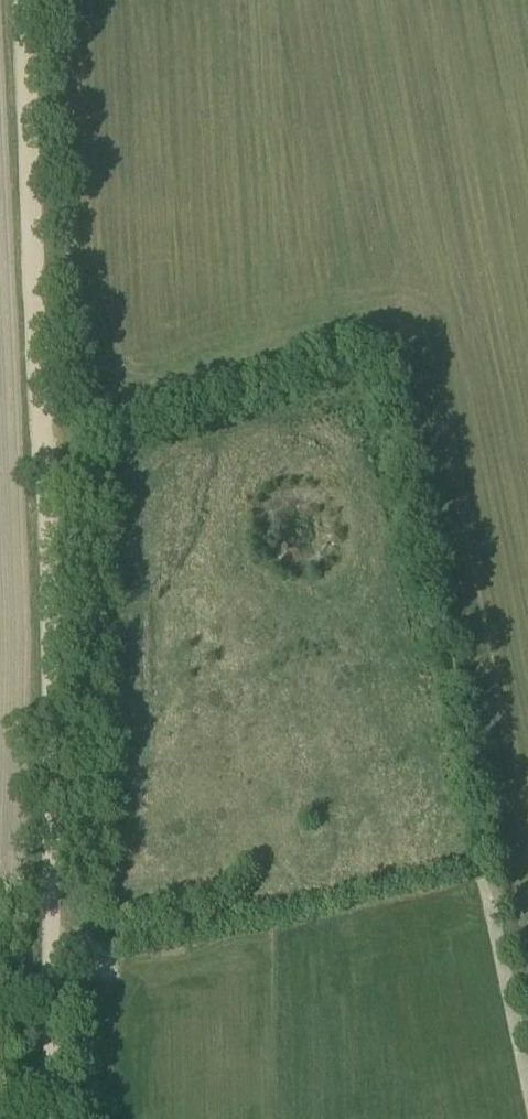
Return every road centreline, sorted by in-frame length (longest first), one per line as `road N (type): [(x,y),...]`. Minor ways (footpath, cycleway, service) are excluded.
road 1 (track): [(53,1118),(45,565),(19,0)]

